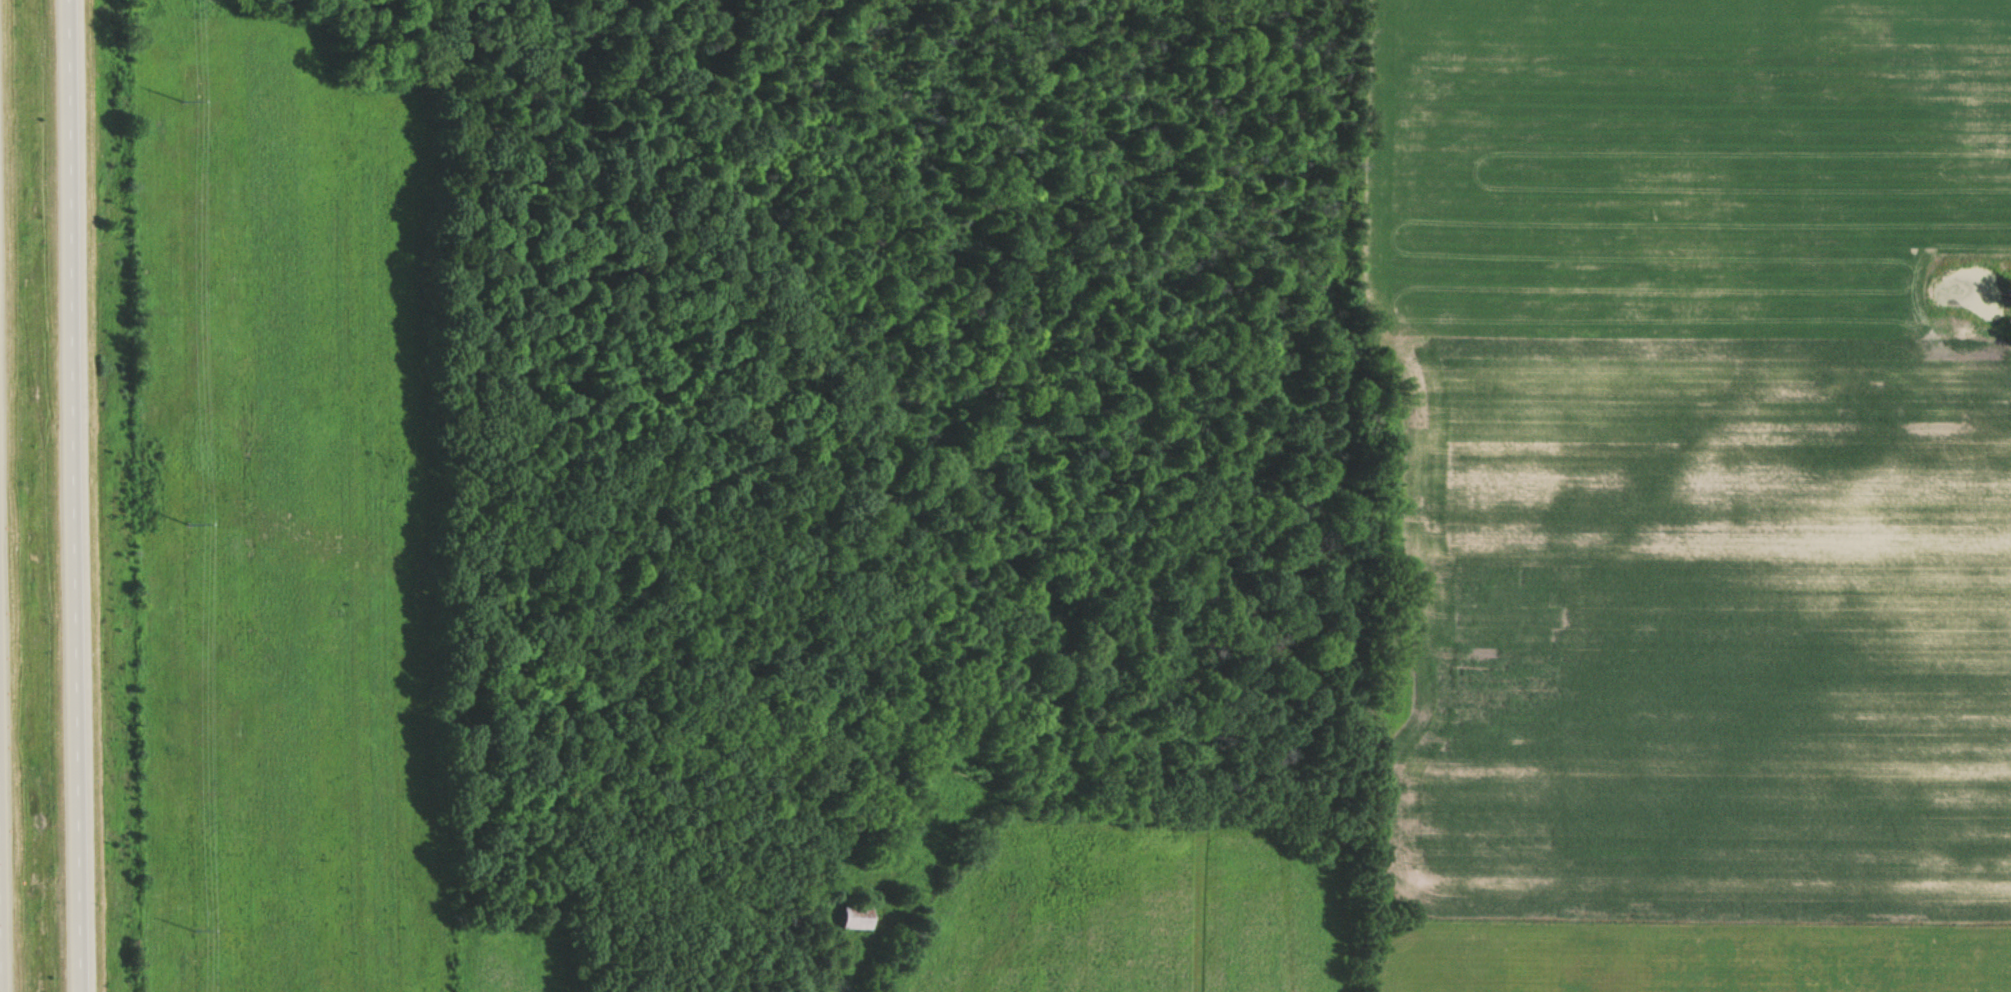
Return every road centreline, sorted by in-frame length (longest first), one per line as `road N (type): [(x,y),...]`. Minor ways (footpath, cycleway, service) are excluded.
road 1 (motorway): [(79,991),(65,0)]

